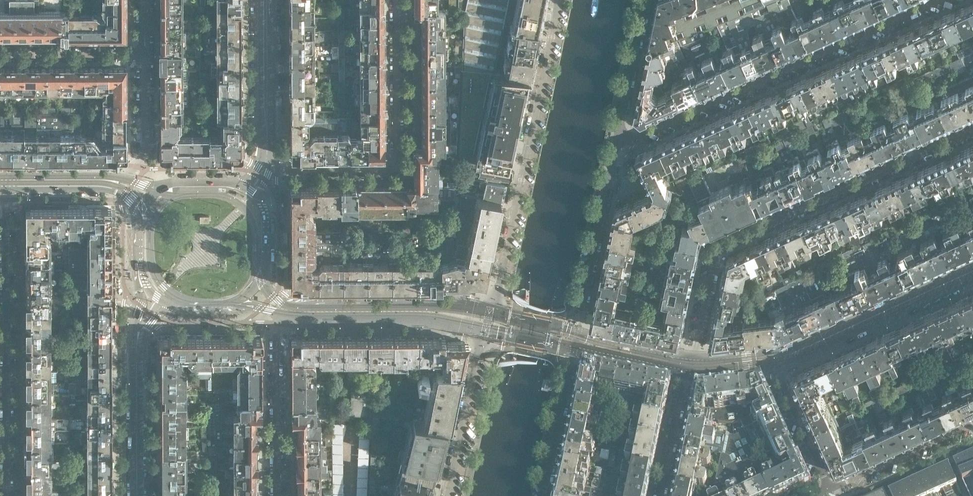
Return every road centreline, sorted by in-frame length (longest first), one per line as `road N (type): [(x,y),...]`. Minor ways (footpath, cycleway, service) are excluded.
road 1 (residential): [(972,131),(722,246),(714,254),(689,364)]
road 2 (residential): [(618,135),(646,134),(940,0)]
road 3 (residential): [(559,0),(491,311)]
road 4 (residential): [(4,199),(6,495)]
road 5 (residential): [(396,0),(397,157),(390,166),(283,165),(266,154)]
road 6 (tertiary): [(491,311),(290,304),(273,295),(264,277)]
road 7 (tertiary): [(773,358),(972,270)]
road 8 (tertiary): [(276,318),(438,320),(485,330)]
road 9 (residential): [(580,322),(618,135)]
road 10 (residential): [(276,318),(277,495)]
road 11 (residential): [(485,330),(448,495)]
road 12 (residential): [(544,495),(576,340)]
road 13 (residential): [(972,423),(830,490)]
road 14 (secondary): [(266,154),(265,0)]
road 15 (tertiary): [(3,189),(108,189),(126,198),(138,216)]
road 16 (residential): [(773,358),(830,490)]
road 17 (residential): [(143,55),(0,55)]
road 18 (secondary): [(137,495),(137,352)]
road 19 (residential): [(618,135),(646,0)]
road 20 (residential): [(662,495),(689,364)]
road 21 (residential): [(143,55),(145,155),(123,178)]
road 22 (tertiary): [(123,178),(3,175)]

